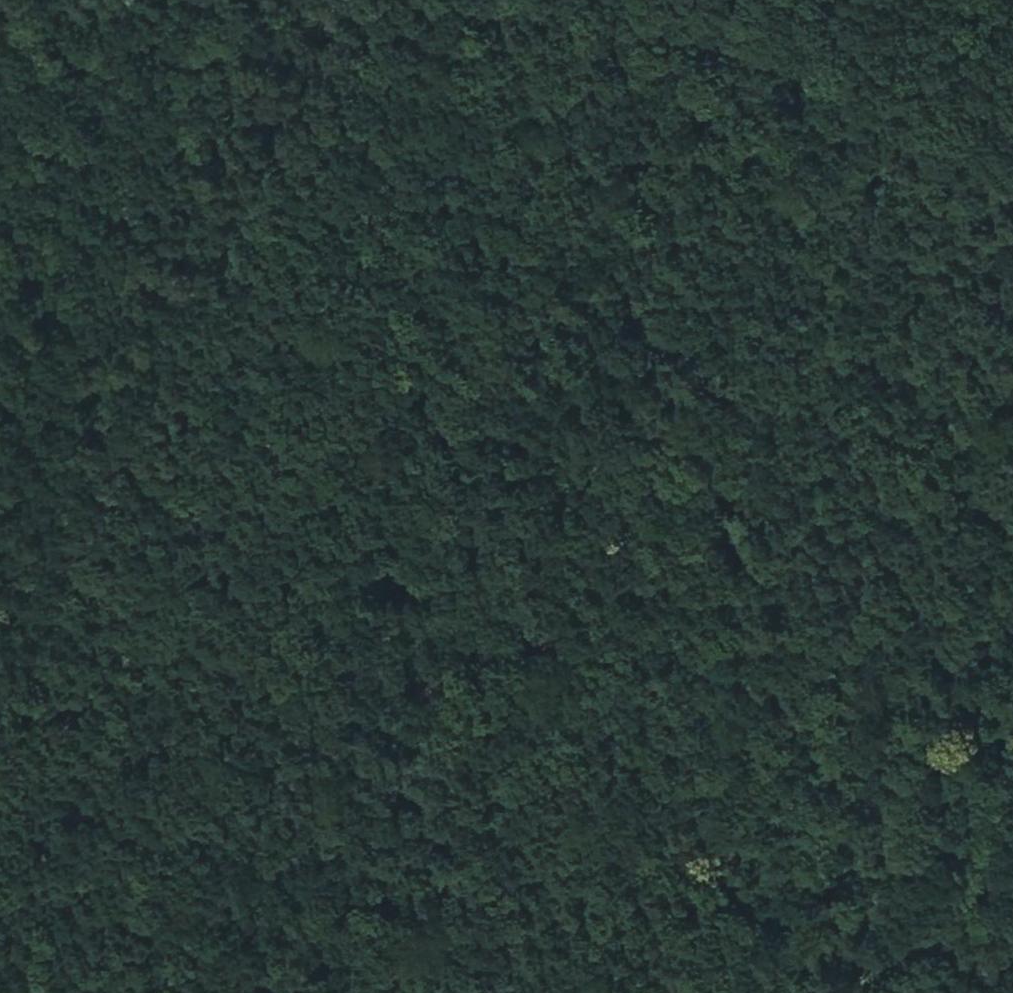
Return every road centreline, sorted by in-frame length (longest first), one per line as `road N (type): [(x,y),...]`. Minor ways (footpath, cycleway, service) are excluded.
road 1 (track): [(355,0),(0,740)]
road 2 (track): [(698,0),(1012,166)]

